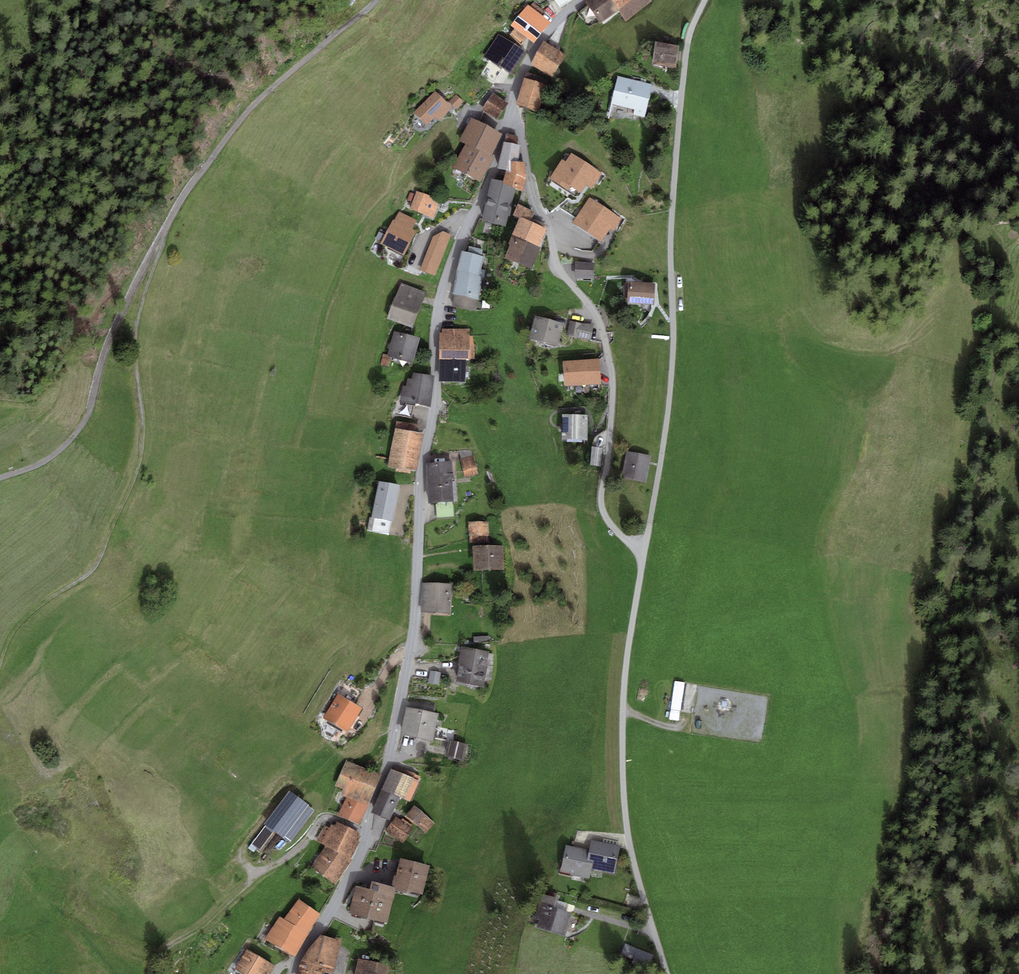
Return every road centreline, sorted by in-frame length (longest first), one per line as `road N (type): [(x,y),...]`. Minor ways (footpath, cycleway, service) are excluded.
road 1 (residential): [(295,973),(361,854),(387,767),(415,620),(420,486),(437,396),(437,317),(509,117)]
road 2 (track): [(376,0),(241,119),(178,205),(121,312),(83,425),(48,459),(0,478)]
road 3 (residential): [(705,0),(691,29),(682,95),(670,392),(645,549)]
road 4 (track): [(165,232),(137,325),(143,431),(135,479),(94,568),(17,624),(0,663)]
road 5 (residential): [(645,549),(617,532),(602,509),(611,366),(597,312),(557,267),(518,124),(509,117)]
road 6 (residential): [(645,549),(626,669),(624,787),(632,851),(667,973)]
road 7 (track): [(154,973),(170,947),(299,848),(322,819),(367,832)]
road 8 (residential): [(509,117),(530,58),(581,0)]

